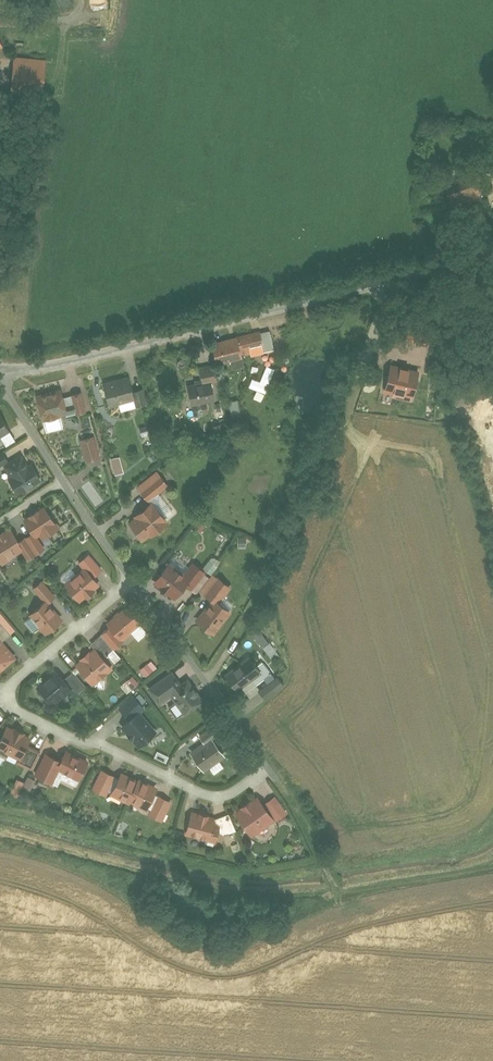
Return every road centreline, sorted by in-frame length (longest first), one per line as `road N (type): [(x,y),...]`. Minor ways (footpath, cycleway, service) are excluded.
road 1 (residential): [(132,581),(267,767),(233,794),(213,797),(82,743),(12,706),(14,682),(41,658)]
road 2 (unclassified): [(492,255),(41,369),(5,370)]
road 3 (track): [(267,767),(337,887)]
road 4 (residential): [(63,482),(132,581)]

